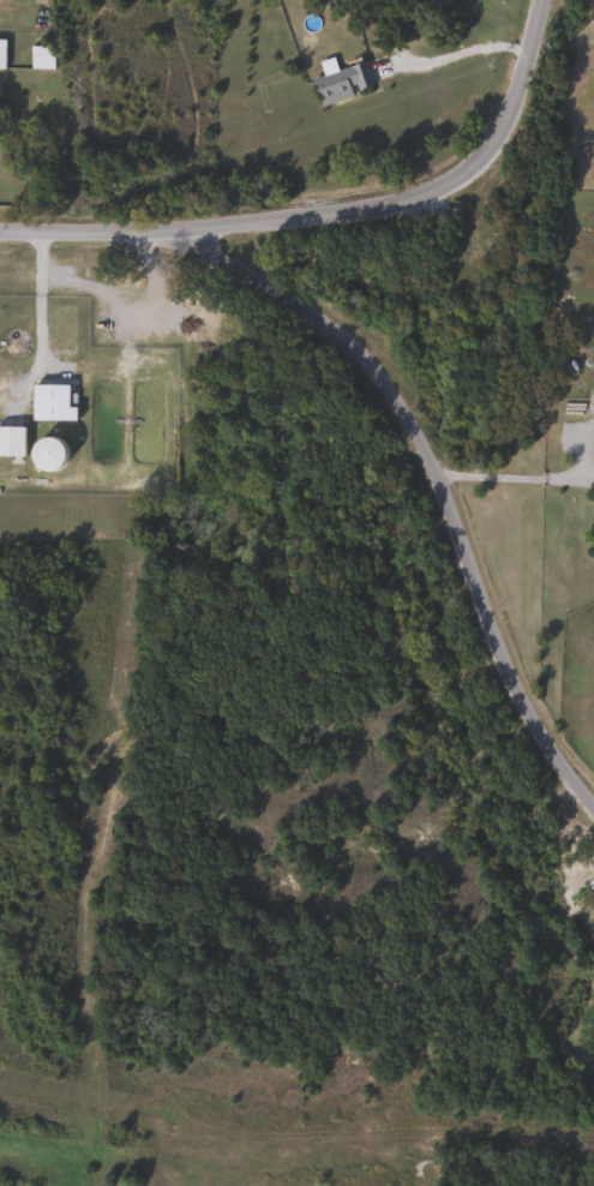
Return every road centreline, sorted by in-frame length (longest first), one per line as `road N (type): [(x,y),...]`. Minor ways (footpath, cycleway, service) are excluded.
road 1 (residential): [(593,808),(529,713),(428,459),(372,363),(316,309),(182,226)]
road 2 (residential): [(0,229),(301,217),(454,185),(493,142),(542,0)]

